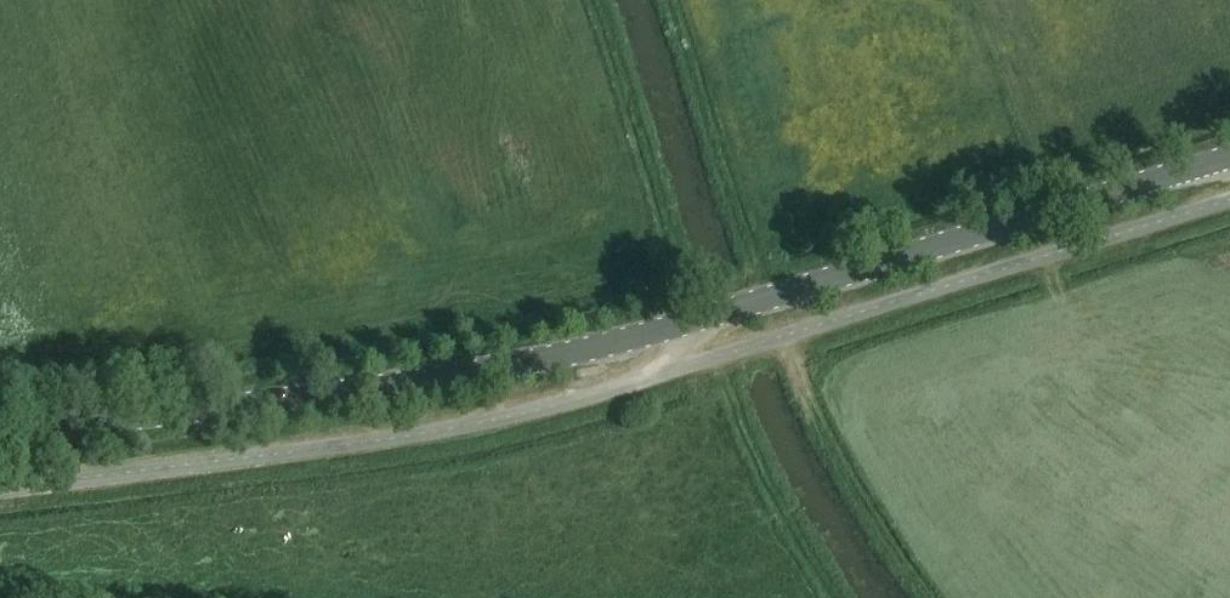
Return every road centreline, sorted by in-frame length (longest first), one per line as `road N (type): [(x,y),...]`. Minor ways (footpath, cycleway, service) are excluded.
road 1 (tertiary): [(0,436),(469,377),(569,356),(1229,160)]

